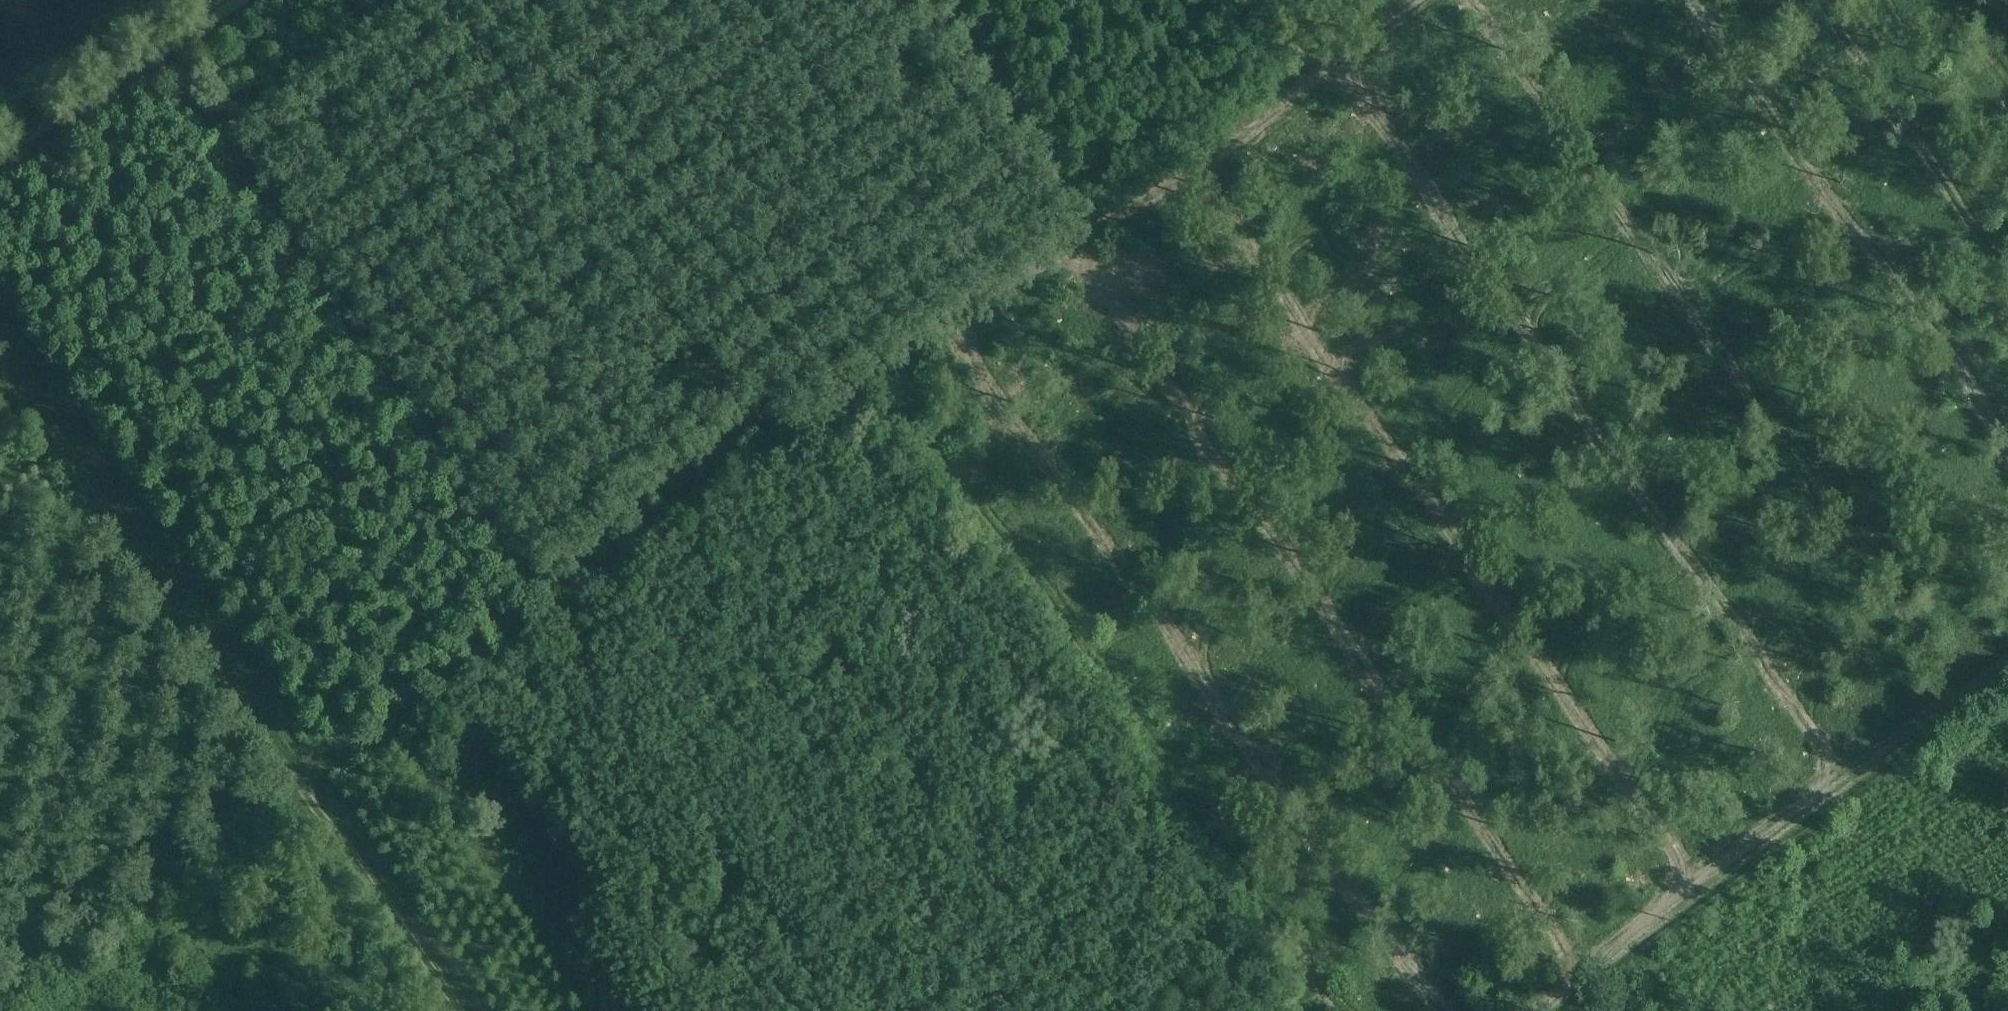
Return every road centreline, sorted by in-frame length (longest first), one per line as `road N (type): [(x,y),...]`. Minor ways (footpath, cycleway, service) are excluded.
road 1 (track): [(1411,0),(302,781)]
road 2 (track): [(0,355),(461,1010)]
road 3 (track): [(2007,680),(1545,1010)]

